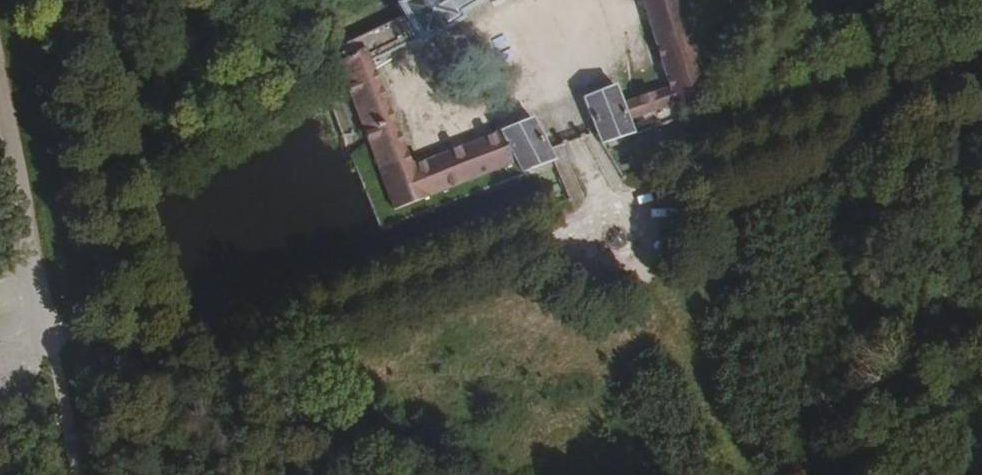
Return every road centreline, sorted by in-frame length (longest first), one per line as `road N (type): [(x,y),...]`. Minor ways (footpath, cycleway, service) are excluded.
road 1 (track): [(874,103),(609,206),(201,346)]
road 2 (track): [(744,474),(542,83),(432,135)]
road 3 (track): [(201,346),(88,337),(37,315)]
road 4 (track): [(77,474),(37,315)]
road 5 (track): [(542,83),(637,34),(621,0)]

